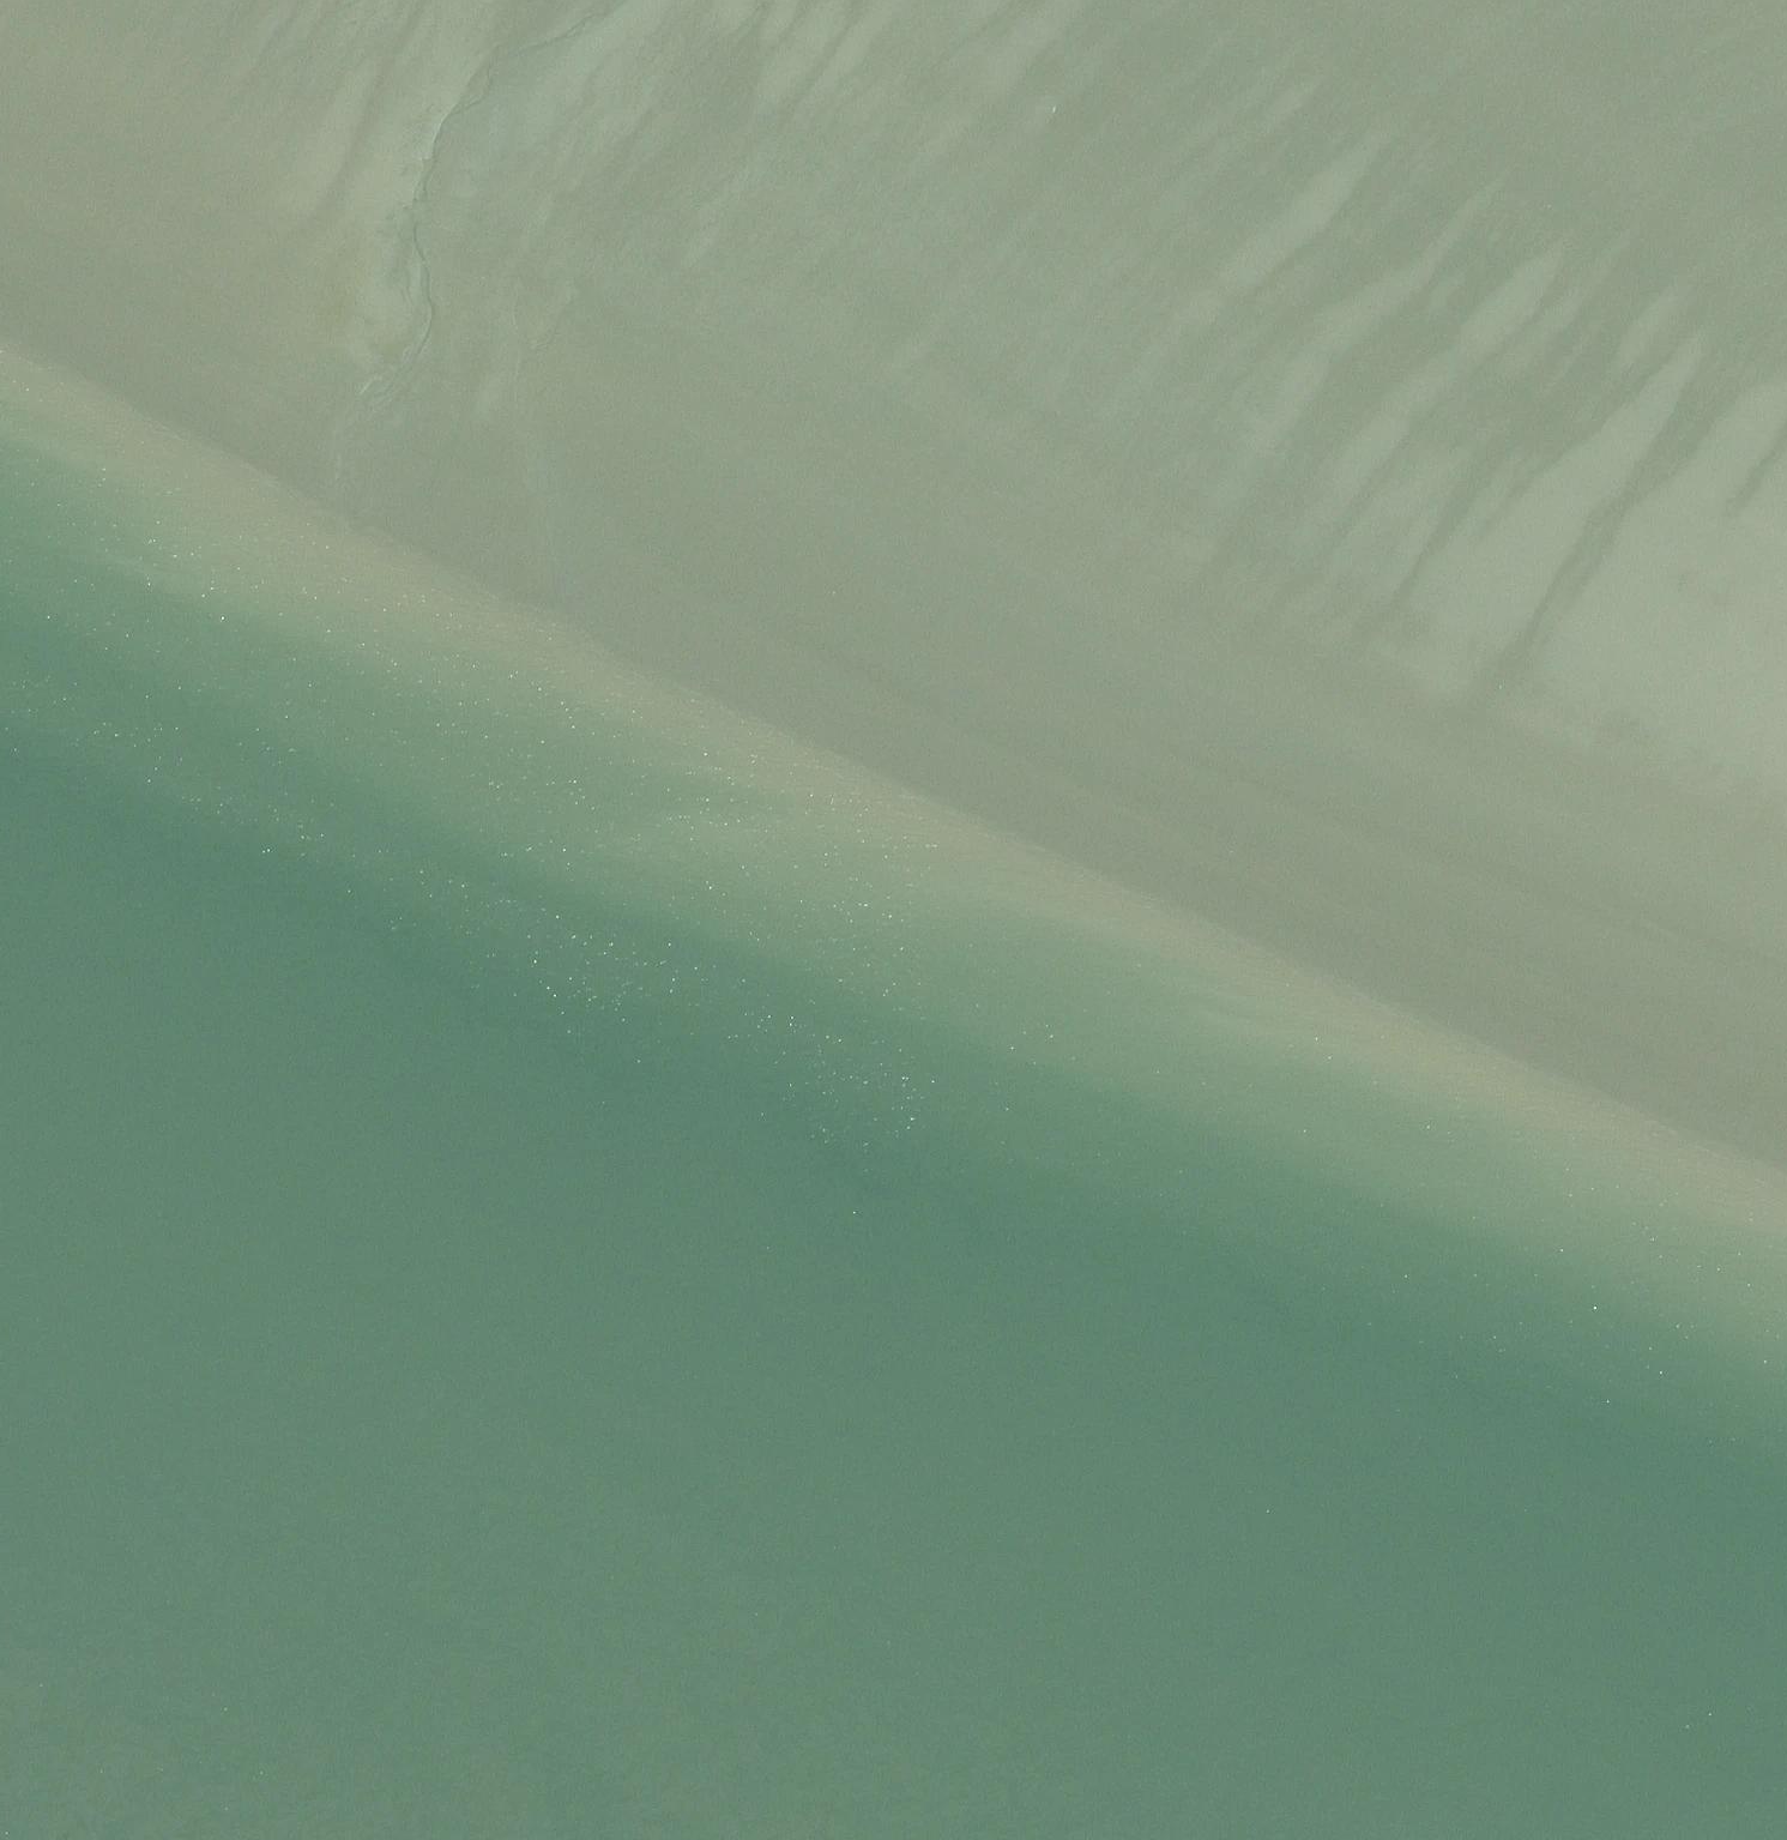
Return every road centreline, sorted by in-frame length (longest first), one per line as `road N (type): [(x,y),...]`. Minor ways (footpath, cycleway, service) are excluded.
road 1 (trunk): [(877,0),(825,1839)]
road 2 (trunk): [(906,1839),(955,0)]

